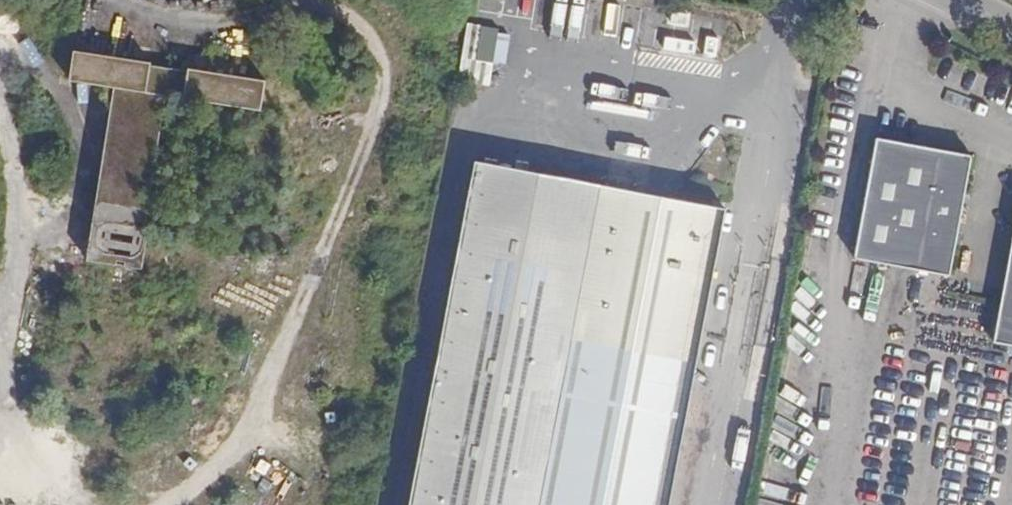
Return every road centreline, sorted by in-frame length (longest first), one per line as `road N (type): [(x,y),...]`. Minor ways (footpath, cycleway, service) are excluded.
road 1 (track): [(134,0),(204,21),(258,22),(317,7),(351,15),(386,55),(375,107),(251,403),(183,493),(150,504)]
road 2 (track): [(99,504),(47,488),(21,449),(5,398),(17,190),(0,109)]

